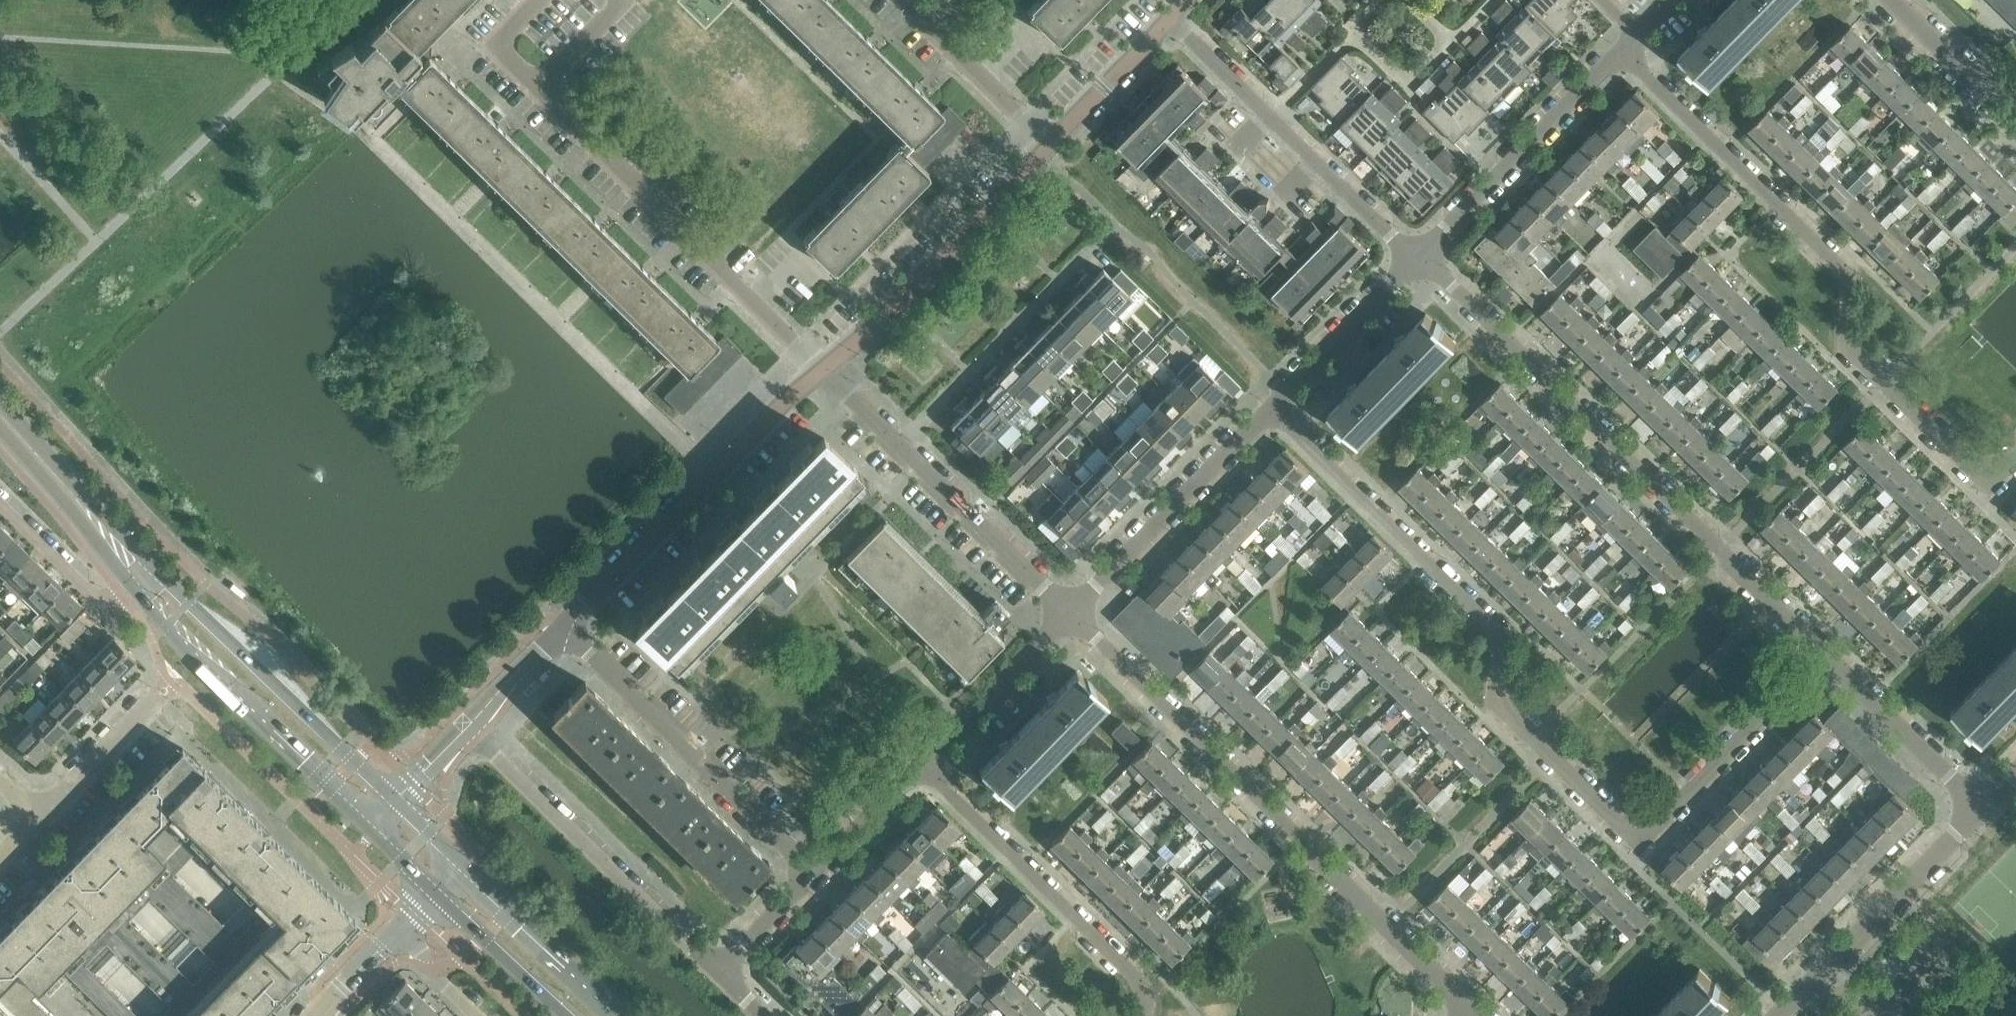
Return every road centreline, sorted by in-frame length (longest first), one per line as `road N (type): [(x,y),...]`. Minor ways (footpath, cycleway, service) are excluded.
road 1 (residential): [(1274,411),(1500,634),(1496,699),(1641,850),(1841,668)]
road 2 (residential): [(1624,51),(1844,272),(1840,343),(1973,496),(2015,475)]
road 3 (residential): [(1841,668),(1428,250)]
road 4 (residential): [(1473,1014),(1071,614)]
road 5 (residential): [(821,371),(532,98)]
road 6 (residential): [(566,633),(821,371)]
road 7 (residential): [(822,879),(566,633)]
road 8 (residential): [(476,729),(729,974)]
road 9 (secondary): [(133,591),(168,635),(380,830)]
road 10 (secondary): [(400,808),(156,568)]
road 11 (residential): [(926,770),(1140,969),(1144,1015)]
road 12 (residential): [(821,371),(903,303),(1044,154)]
road 13 (residential): [(897,449),(1118,230)]
road 14 (residential): [(1071,614),(1274,411)]
road 15 (residential): [(1780,1015),(1979,810)]
road 16 (residential): [(1428,250),(1624,51)]
road 17 (residential): [(1071,614),(897,449)]
road 18 (residential): [(1044,154),(888,0)]
road 19 (residential): [(926,770),(1071,614)]
road 20 (secondary): [(612,1015),(462,868)]
road 21 (residential): [(1414,264),(1269,121)]
road 22 (residential): [(1274,411),(1414,264)]
road 23 (residential): [(1979,810),(1841,668)]
road 24 (residential): [(36,816),(175,685)]
road 25 (residential): [(2015,133),(1883,0)]
road 26 (residential): [(1044,154),(1168,21)]
road 27 (secondary): [(438,892),(564,1015)]
road 28 (residential): [(0,499),(102,594),(133,591)]
road 29 (residential): [(822,879),(926,770)]
road 30 (residential): [(1269,121),(1168,21)]
road 31 (residential): [(532,98),(486,53),(538,0)]
road 32 (residential): [(1357,31),(1413,85),(1454,42)]
road 33 (residential): [(626,0),(532,98)]
road 34 (residential): [(729,974),(822,879)]
road 35 (residential): [(476,729),(566,633)]
road 36 (residential): [(1269,121),(1357,31)]
road 37 (secondary): [(81,508),(0,419)]

